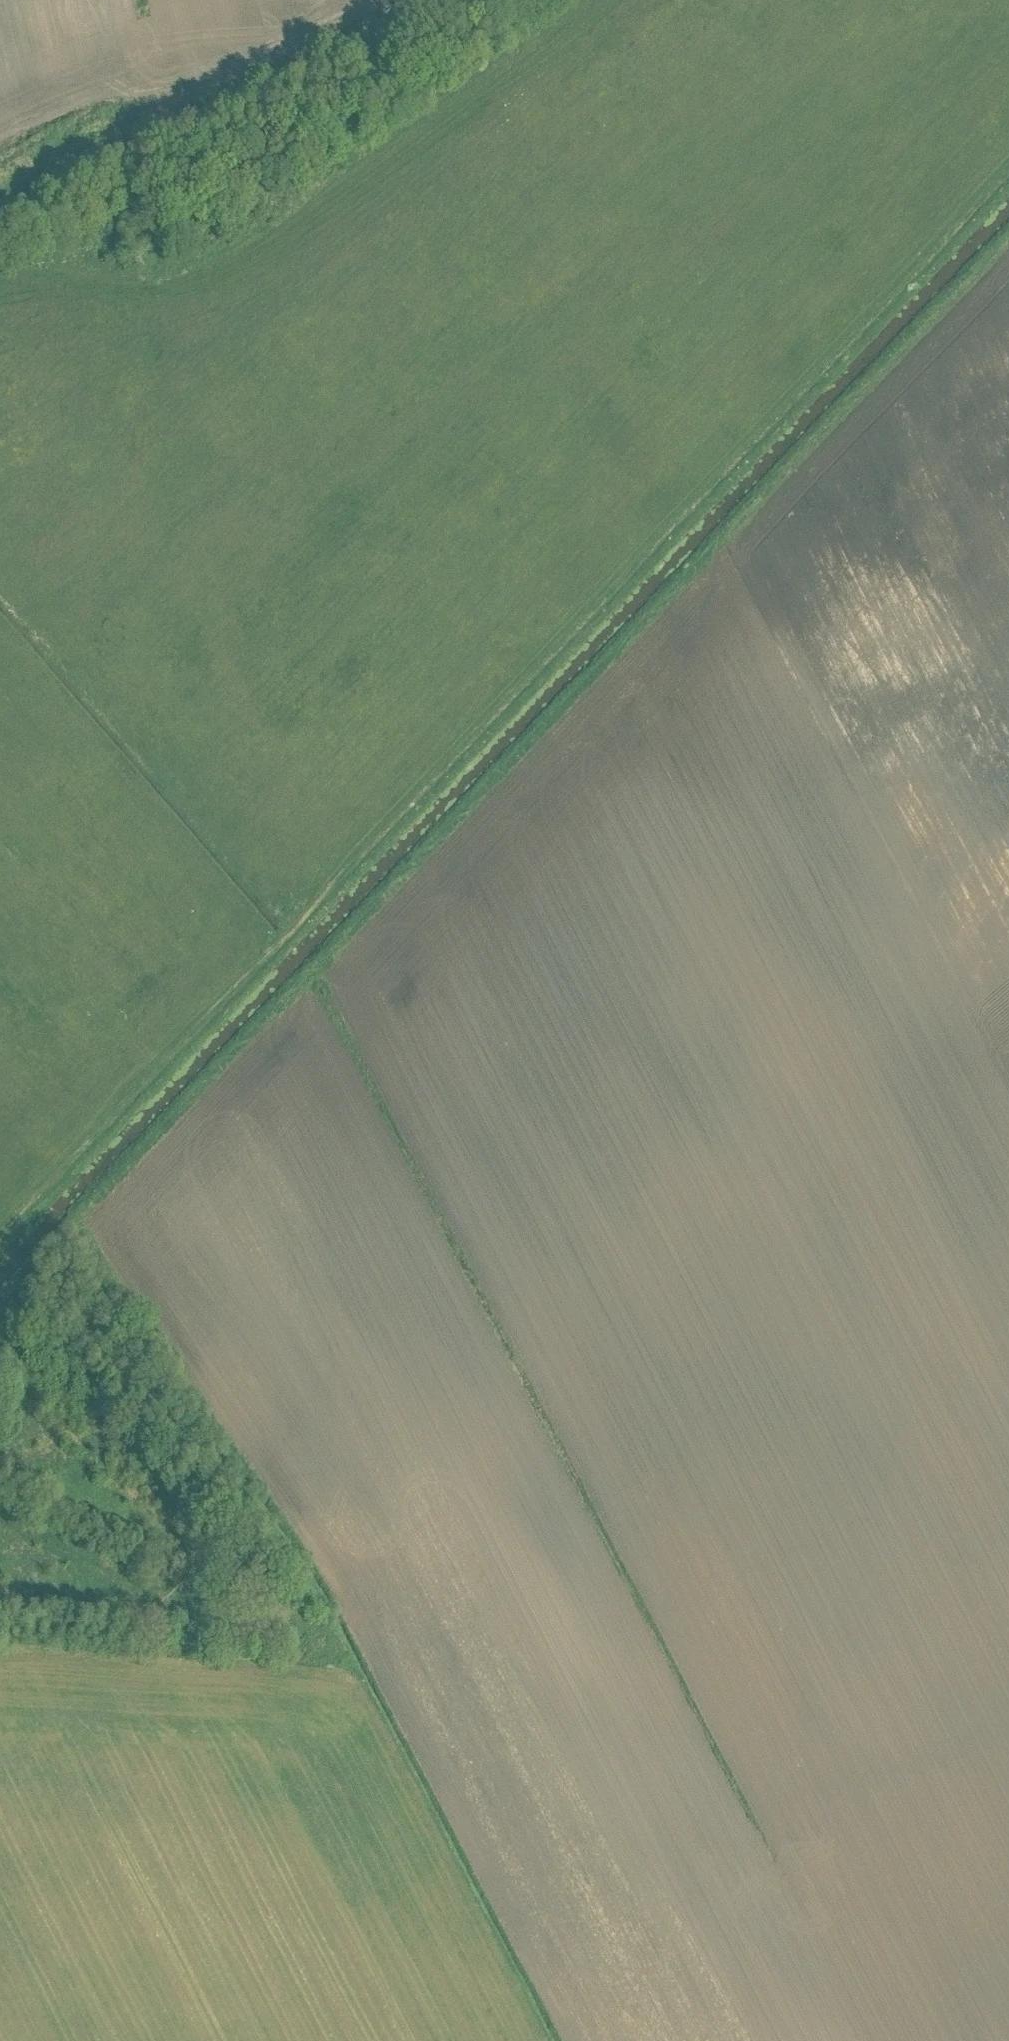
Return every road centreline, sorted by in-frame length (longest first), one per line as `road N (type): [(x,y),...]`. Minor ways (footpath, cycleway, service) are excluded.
road 1 (track): [(1008,180),(0,1240)]

